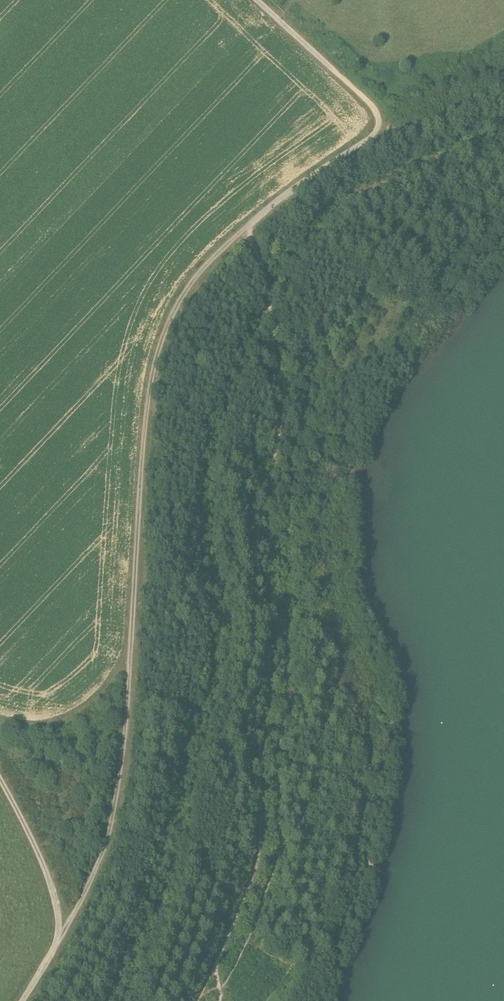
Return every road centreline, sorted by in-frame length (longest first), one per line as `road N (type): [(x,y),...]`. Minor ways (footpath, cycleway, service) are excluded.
road 1 (track): [(58,940),(99,856),(117,781),(145,454),(163,337),(182,301),(243,235)]
road 2 (track): [(243,235),(367,142),(378,125),(365,100),(258,0)]
road 3 (track): [(22,1000),(58,940),(59,923),(43,866),(0,779)]
road 4 (track): [(128,659),(103,694),(69,719),(41,728),(0,724)]

